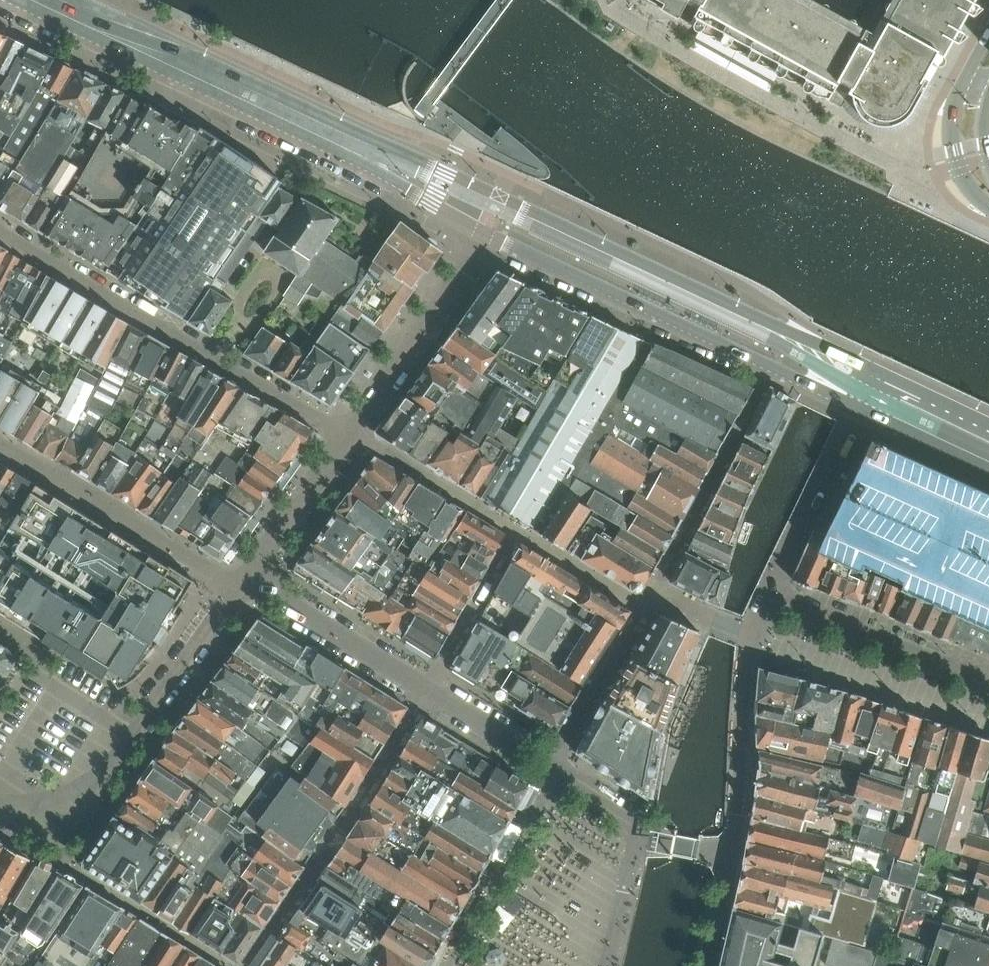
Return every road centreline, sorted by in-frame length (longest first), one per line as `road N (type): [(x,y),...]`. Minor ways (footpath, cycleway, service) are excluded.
road 1 (tertiary): [(875,373),(218,66),(50,0)]
road 2 (tertiary): [(16,0),(362,162),(486,233)]
road 3 (residential): [(346,433),(0,231)]
road 4 (residential): [(0,793),(112,754),(151,714),(237,590)]
road 5 (tertiary): [(486,233),(774,368)]
road 6 (residential): [(237,590),(0,450)]
road 7 (residential): [(654,593),(774,368)]
road 8 (residential): [(767,595),(988,684)]
road 9 (residential): [(731,854),(749,635)]
road 10 (residential): [(346,433),(474,255)]
road 11 (residential): [(431,686),(247,574)]
road 12 (residential): [(854,406),(767,595)]
road 13 (residential): [(346,433),(517,531)]
road 14 (residential): [(554,768),(645,610)]
road 15 (residential): [(431,686),(517,531)]
road 16 (residential): [(247,574),(346,433)]
road 17 (residential): [(517,531),(645,610)]
road 18 (residential): [(554,768),(431,686)]
road 19 (tertiary): [(854,406),(988,467)]
road 20 (secondary): [(988,191),(974,167),(966,124),(988,64)]
road 21 (tertiary): [(988,427),(875,373)]

